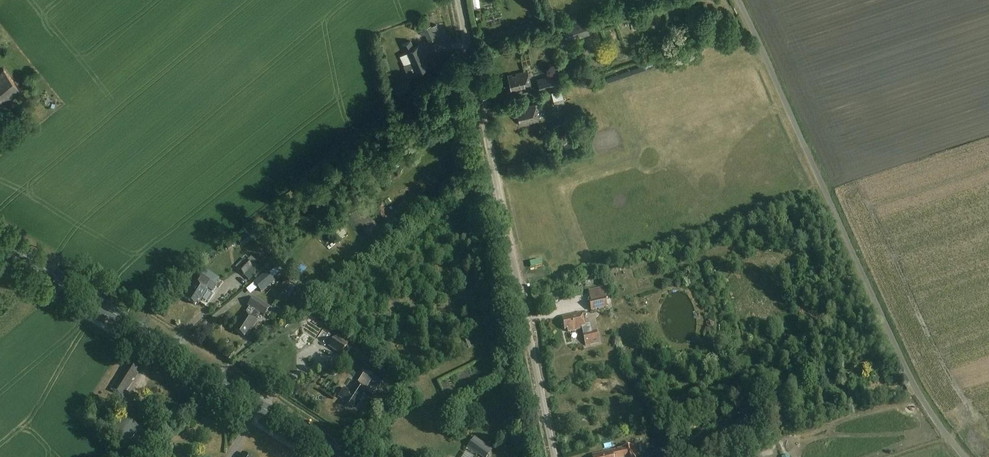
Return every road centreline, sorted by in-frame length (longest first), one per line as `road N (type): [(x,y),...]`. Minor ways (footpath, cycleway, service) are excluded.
road 1 (unclassified): [(964,456),(919,395),(739,0)]
road 2 (unclassified): [(554,456),(459,0)]
road 3 (primary): [(342,456),(0,239)]
road 4 (track): [(125,456),(202,367)]

